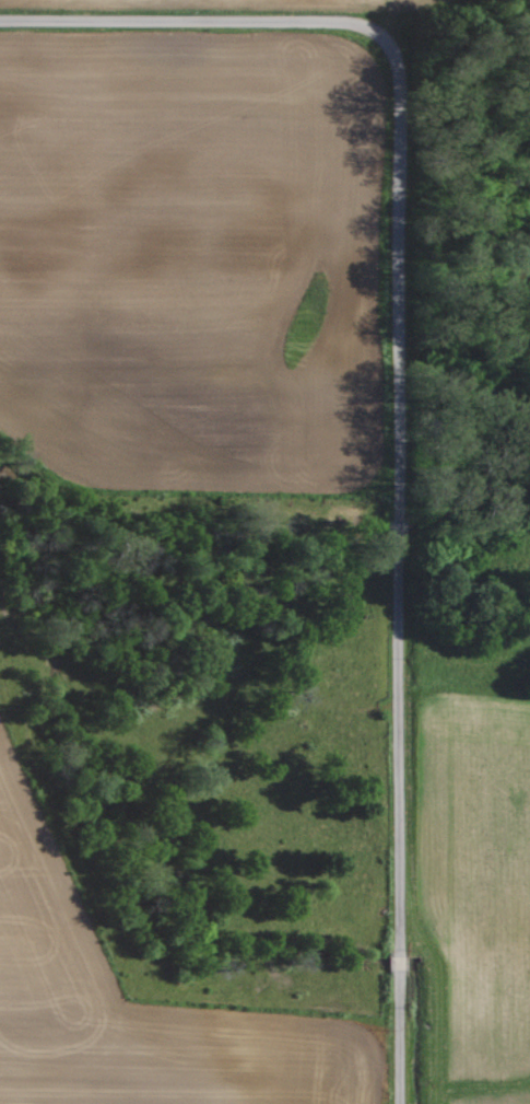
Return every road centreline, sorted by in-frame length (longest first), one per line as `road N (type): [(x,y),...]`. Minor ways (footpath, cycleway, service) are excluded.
road 1 (residential): [(399,951),(400,60),(378,30)]
road 2 (residential): [(378,30),(332,20),(0,18)]
road 3 (residential): [(399,1103),(399,974)]

